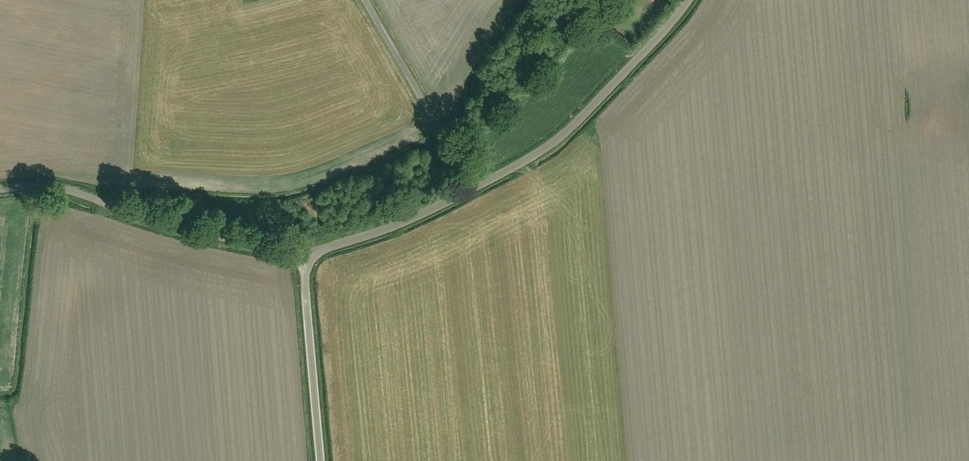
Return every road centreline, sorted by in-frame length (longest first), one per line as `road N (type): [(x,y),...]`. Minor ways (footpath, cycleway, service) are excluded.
road 1 (unclassified): [(306,252),(424,213),(540,150),(694,0)]
road 2 (unclassified): [(306,252),(207,237),(57,188),(0,191)]
road 3 (unclassified): [(319,460),(306,252)]

